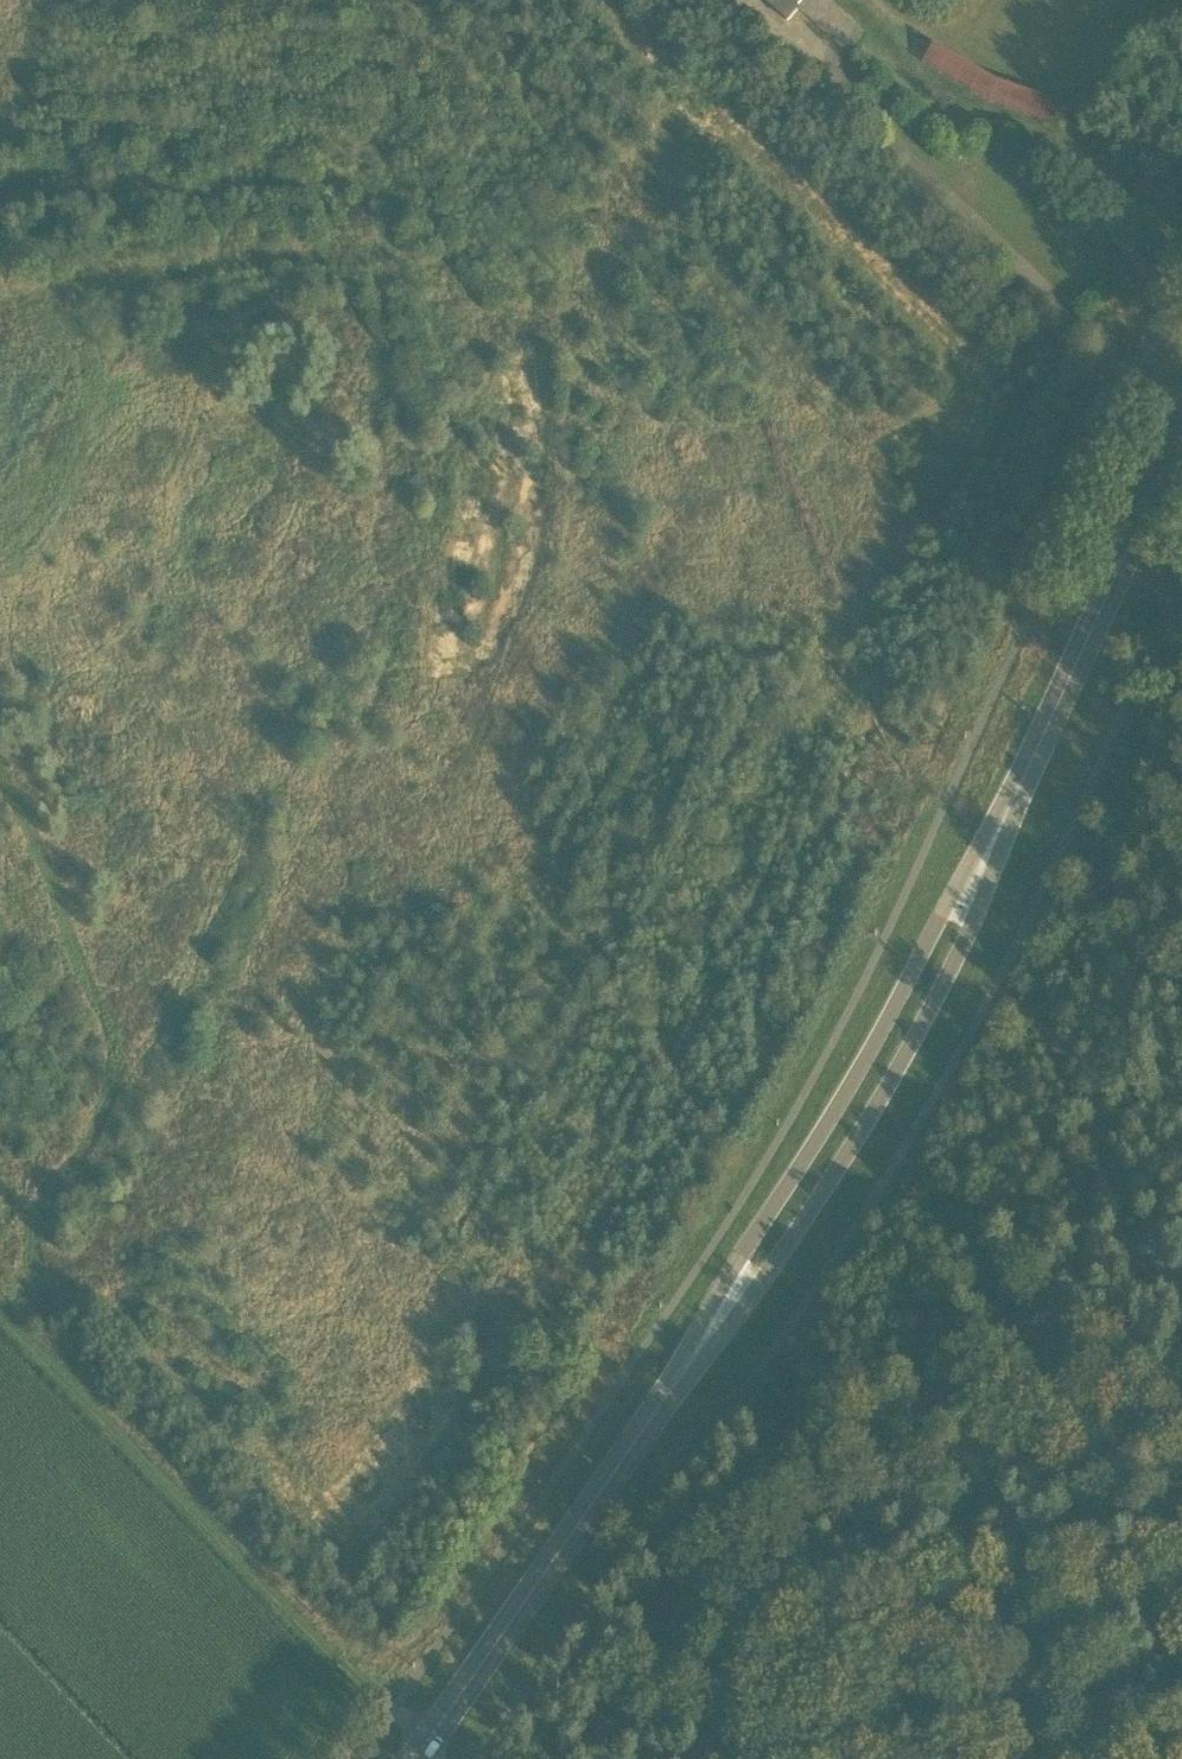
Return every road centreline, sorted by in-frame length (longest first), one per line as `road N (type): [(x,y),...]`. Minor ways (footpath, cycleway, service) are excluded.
road 1 (secondary): [(426,1744),(841,1132),(939,958),(1181,426)]
road 2 (track): [(394,1710),(242,1570),(0,1309)]

